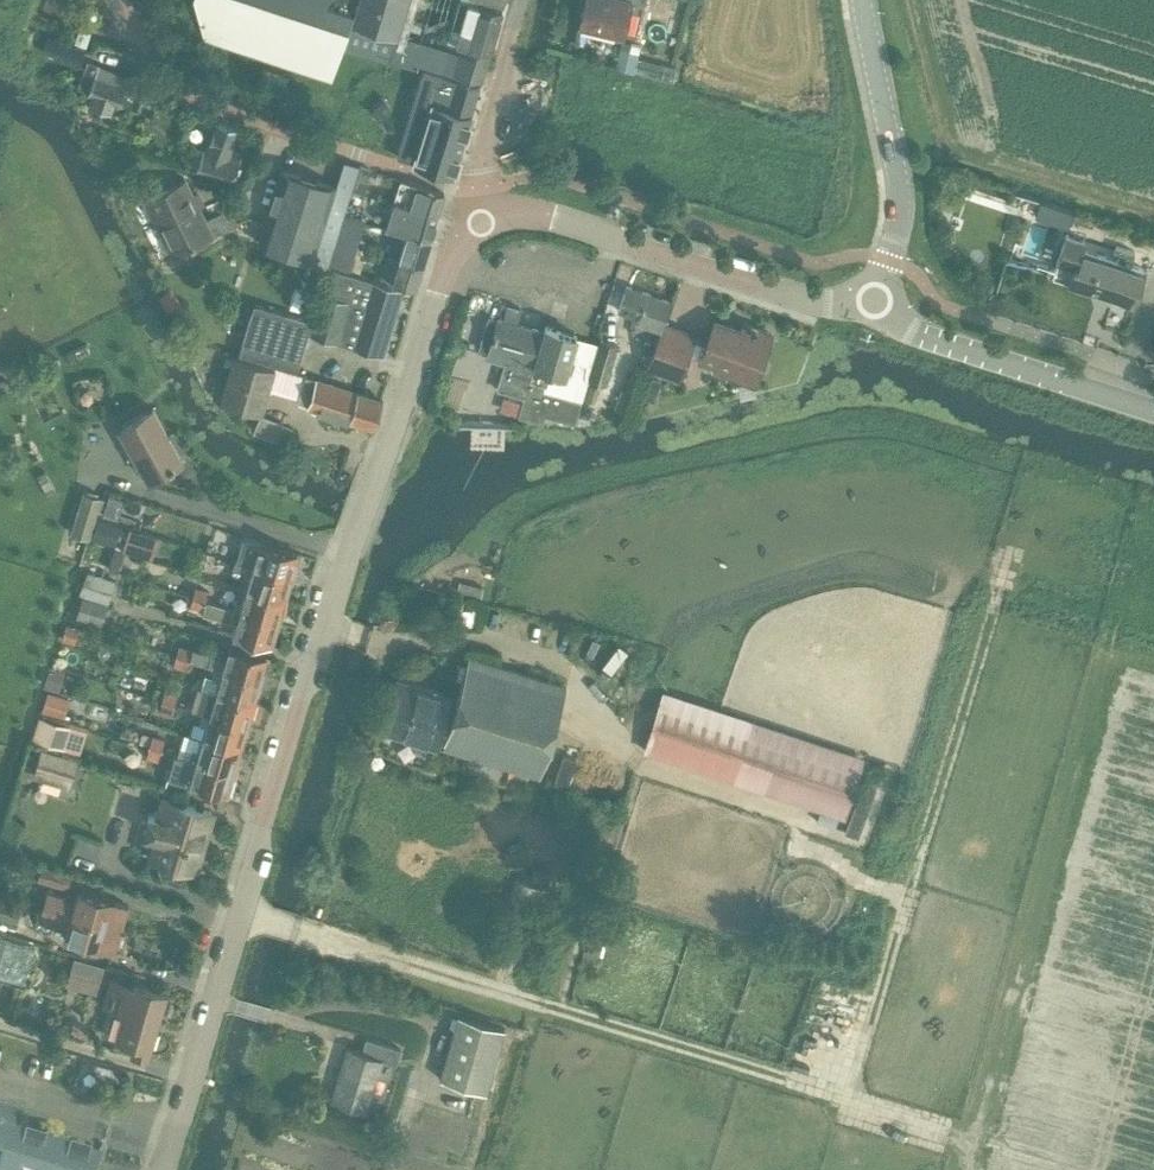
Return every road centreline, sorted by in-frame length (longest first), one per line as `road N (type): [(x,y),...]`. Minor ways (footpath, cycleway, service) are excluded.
road 1 (unclassified): [(166,1169),(352,541),(452,246),(479,219)]
road 2 (residential): [(477,186),(444,183),(184,95),(145,54),(123,0)]
road 3 (unclassified): [(874,304),(817,302),(537,216),(479,219)]
road 4 (tertiary): [(862,0),(899,202),(874,304)]
road 5 (tertiary): [(1153,410),(916,333),(874,304)]
road 6 (unclassified): [(477,186),(521,0)]

